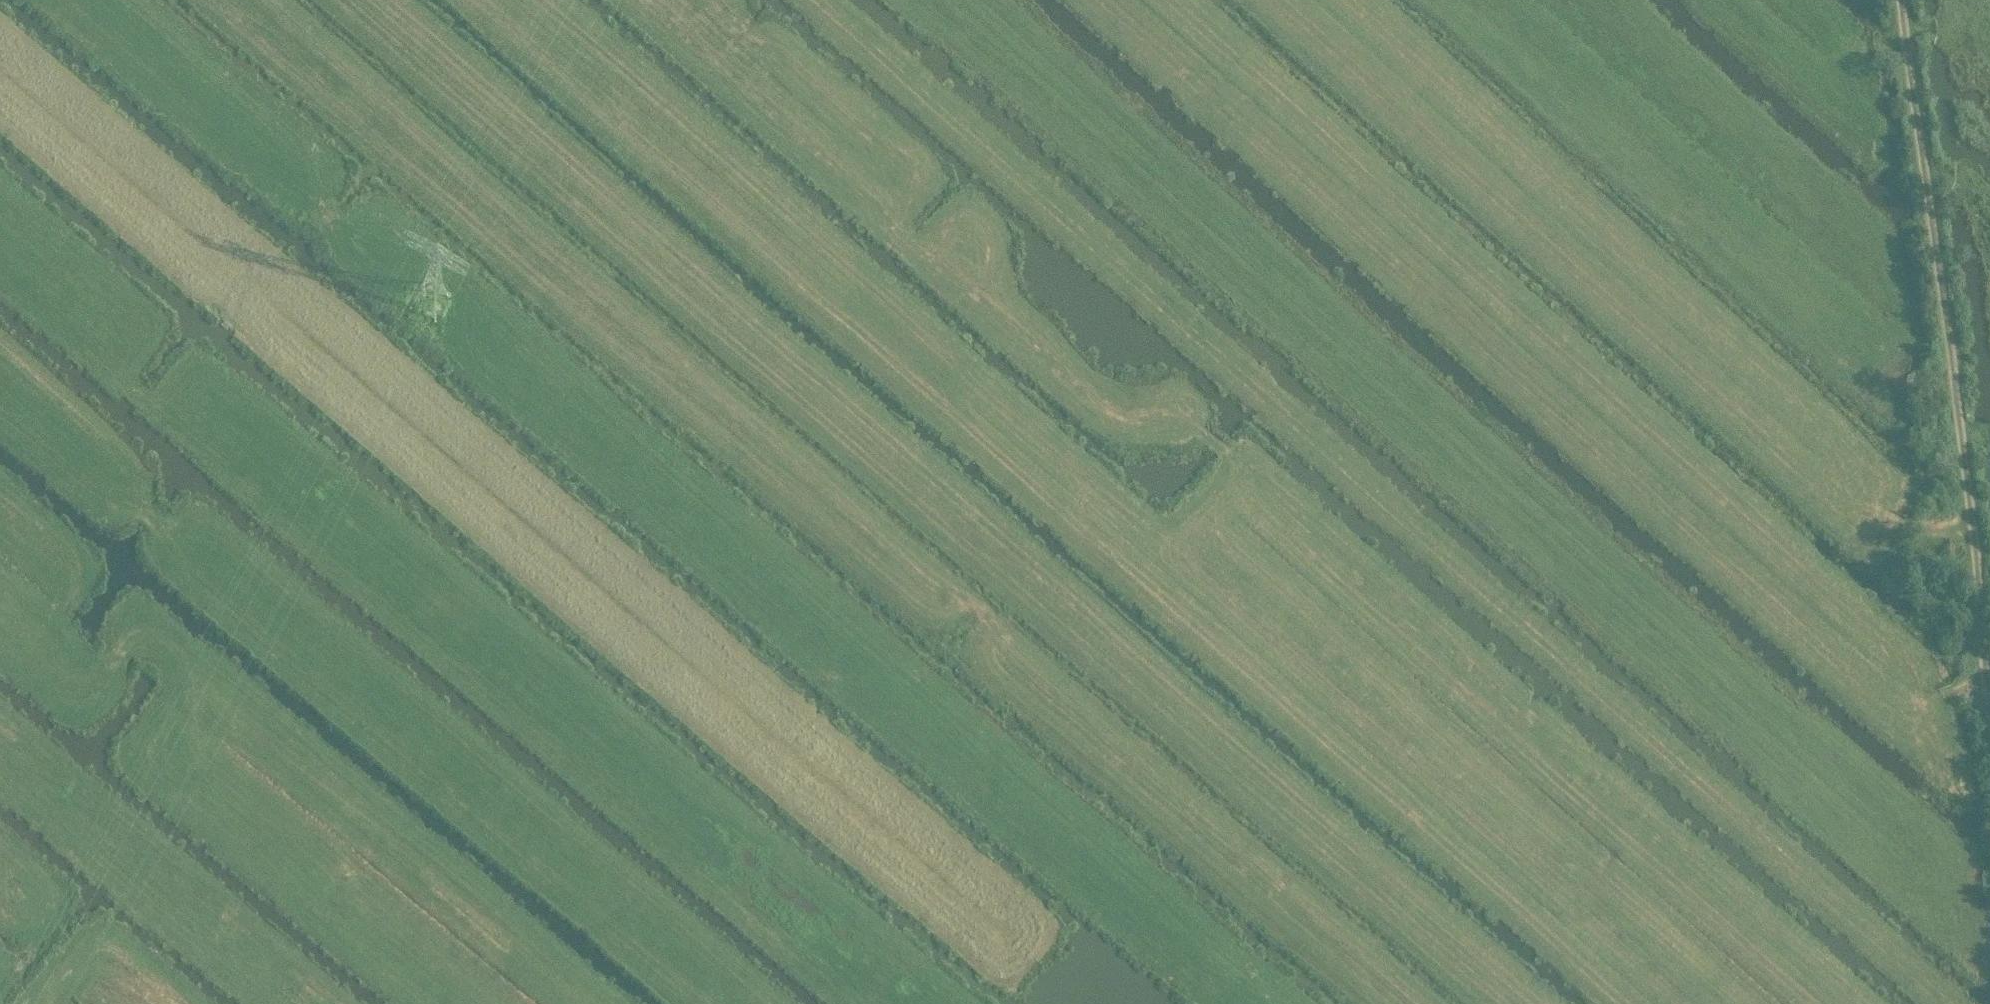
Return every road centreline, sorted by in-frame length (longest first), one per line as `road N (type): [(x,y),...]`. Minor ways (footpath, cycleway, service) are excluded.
road 1 (track): [(1989,711),(1901,0)]

